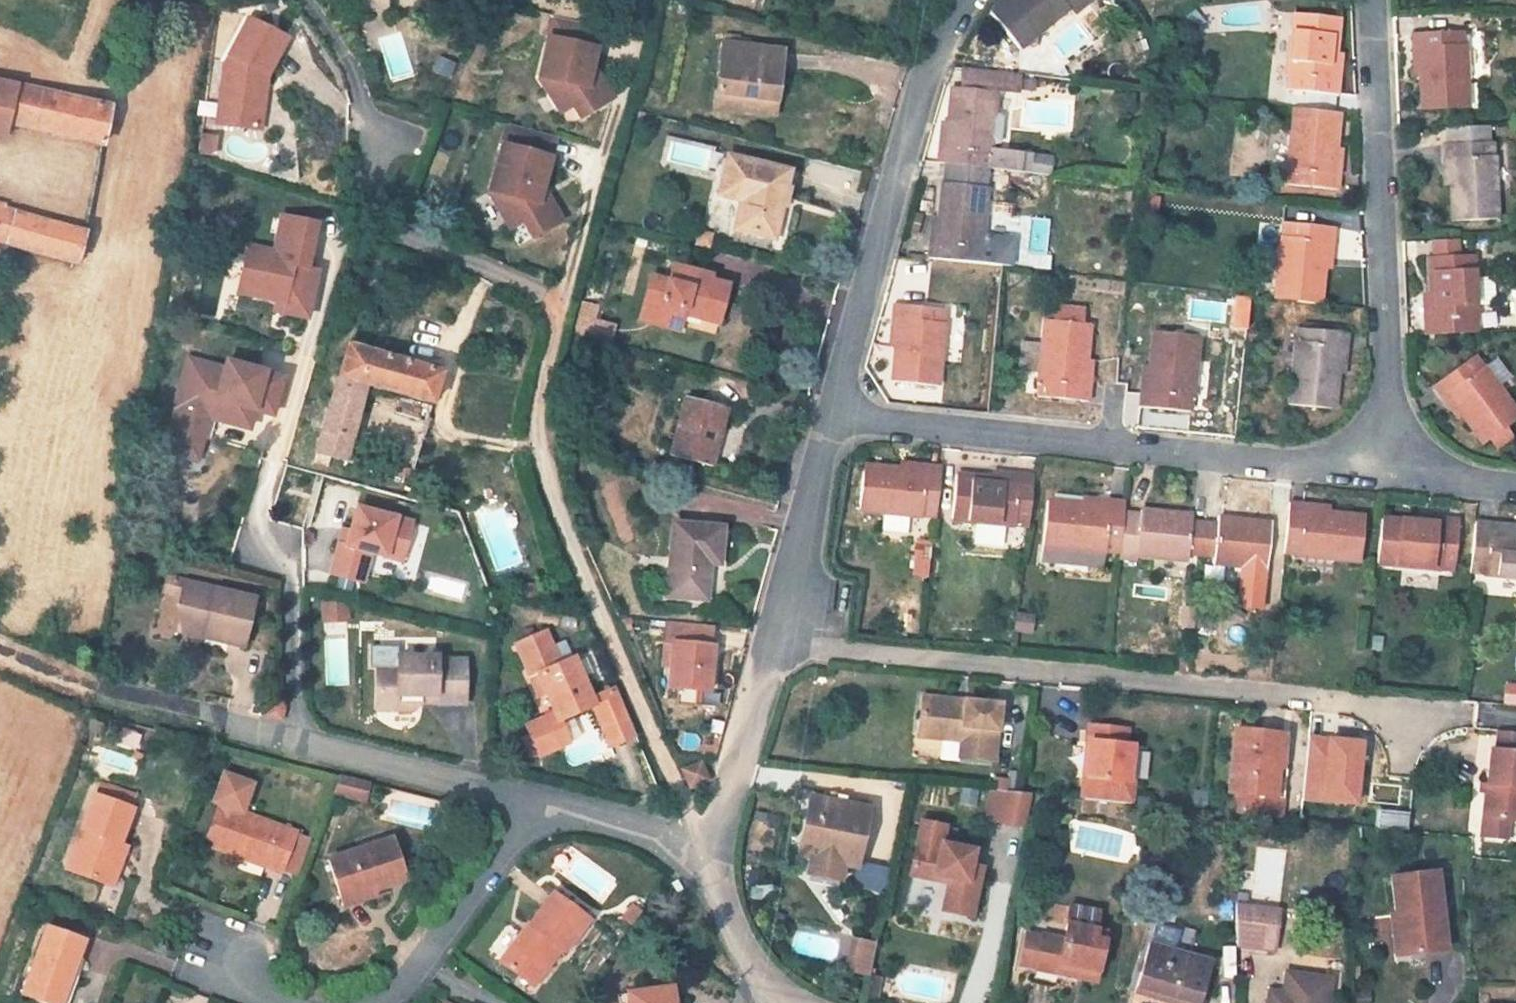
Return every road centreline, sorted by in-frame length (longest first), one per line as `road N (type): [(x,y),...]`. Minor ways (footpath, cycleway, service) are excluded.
road 1 (residential): [(701,844),(548,481),(535,392),(557,307),(392,231),(361,110)]
road 2 (residential): [(759,642),(1515,725)]
road 3 (residential): [(1388,475),(827,407)]
road 4 (residential): [(1364,0),(1388,475)]
road 5 (residential): [(827,407),(929,55),(964,0)]
road 6 (residential): [(268,470),(255,523),(294,585),(300,740)]
road 7 (residential): [(542,803),(405,992),(365,1002)]
road 8 (residential): [(542,803),(300,740)]
road 9 (residential): [(759,642),(827,407)]
road 10 (residential): [(300,740),(88,685)]
road 11 (residential): [(701,844),(759,642)]
road 12 (residential): [(759,1002),(701,844)]
road 13 (residential): [(701,844),(542,803)]
road 14 (residential): [(1515,490),(1388,475)]

